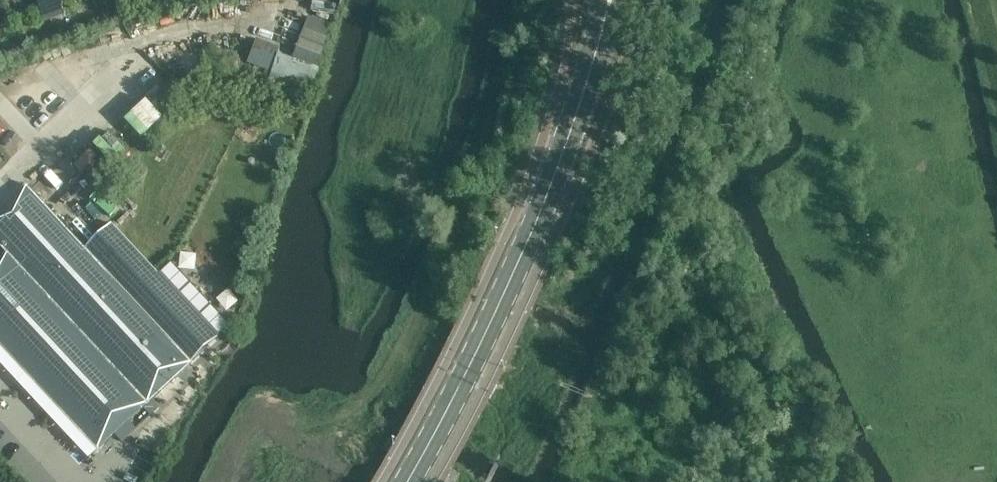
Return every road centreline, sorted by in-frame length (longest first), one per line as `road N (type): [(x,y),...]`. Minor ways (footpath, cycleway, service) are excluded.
road 1 (secondary): [(410,481),(520,261),(585,94)]

